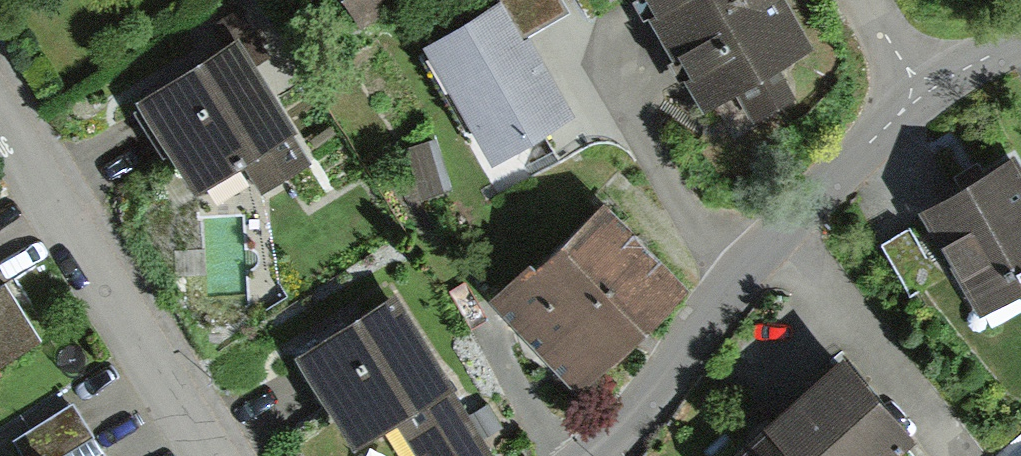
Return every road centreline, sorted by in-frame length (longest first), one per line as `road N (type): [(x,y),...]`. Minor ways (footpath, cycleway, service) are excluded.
road 1 (residential): [(589,455),(616,434),(742,264),(924,95)]
road 2 (residential): [(216,455),(0,110)]

